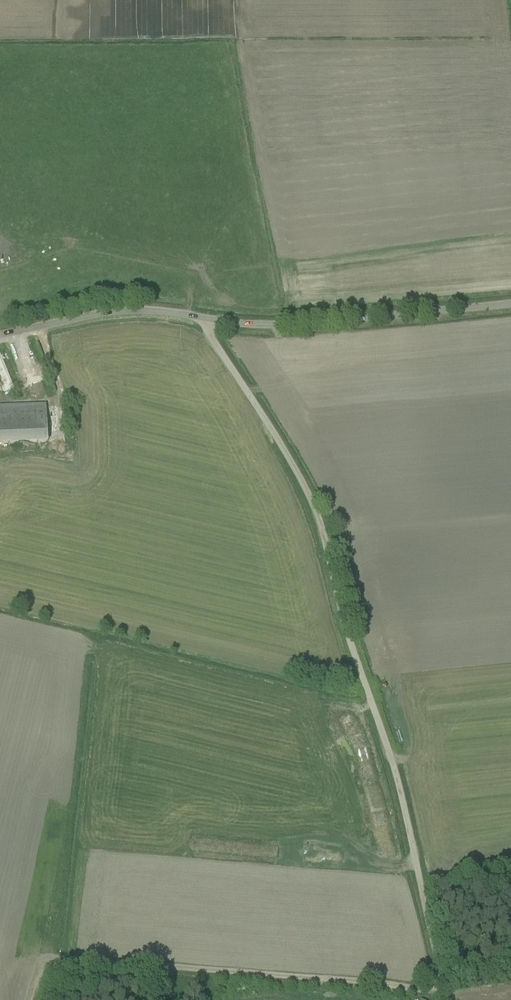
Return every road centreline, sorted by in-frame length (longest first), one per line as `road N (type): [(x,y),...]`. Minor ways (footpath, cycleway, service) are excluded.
road 1 (unclassified): [(454,999),(442,978),(387,743),(308,488),(202,320)]
road 2 (track): [(31,999),(43,962),(59,961),(449,991)]
road 3 (unclassified): [(202,320),(276,328),(510,304)]
road 4 (unclassified): [(0,339),(148,312),(202,320)]

